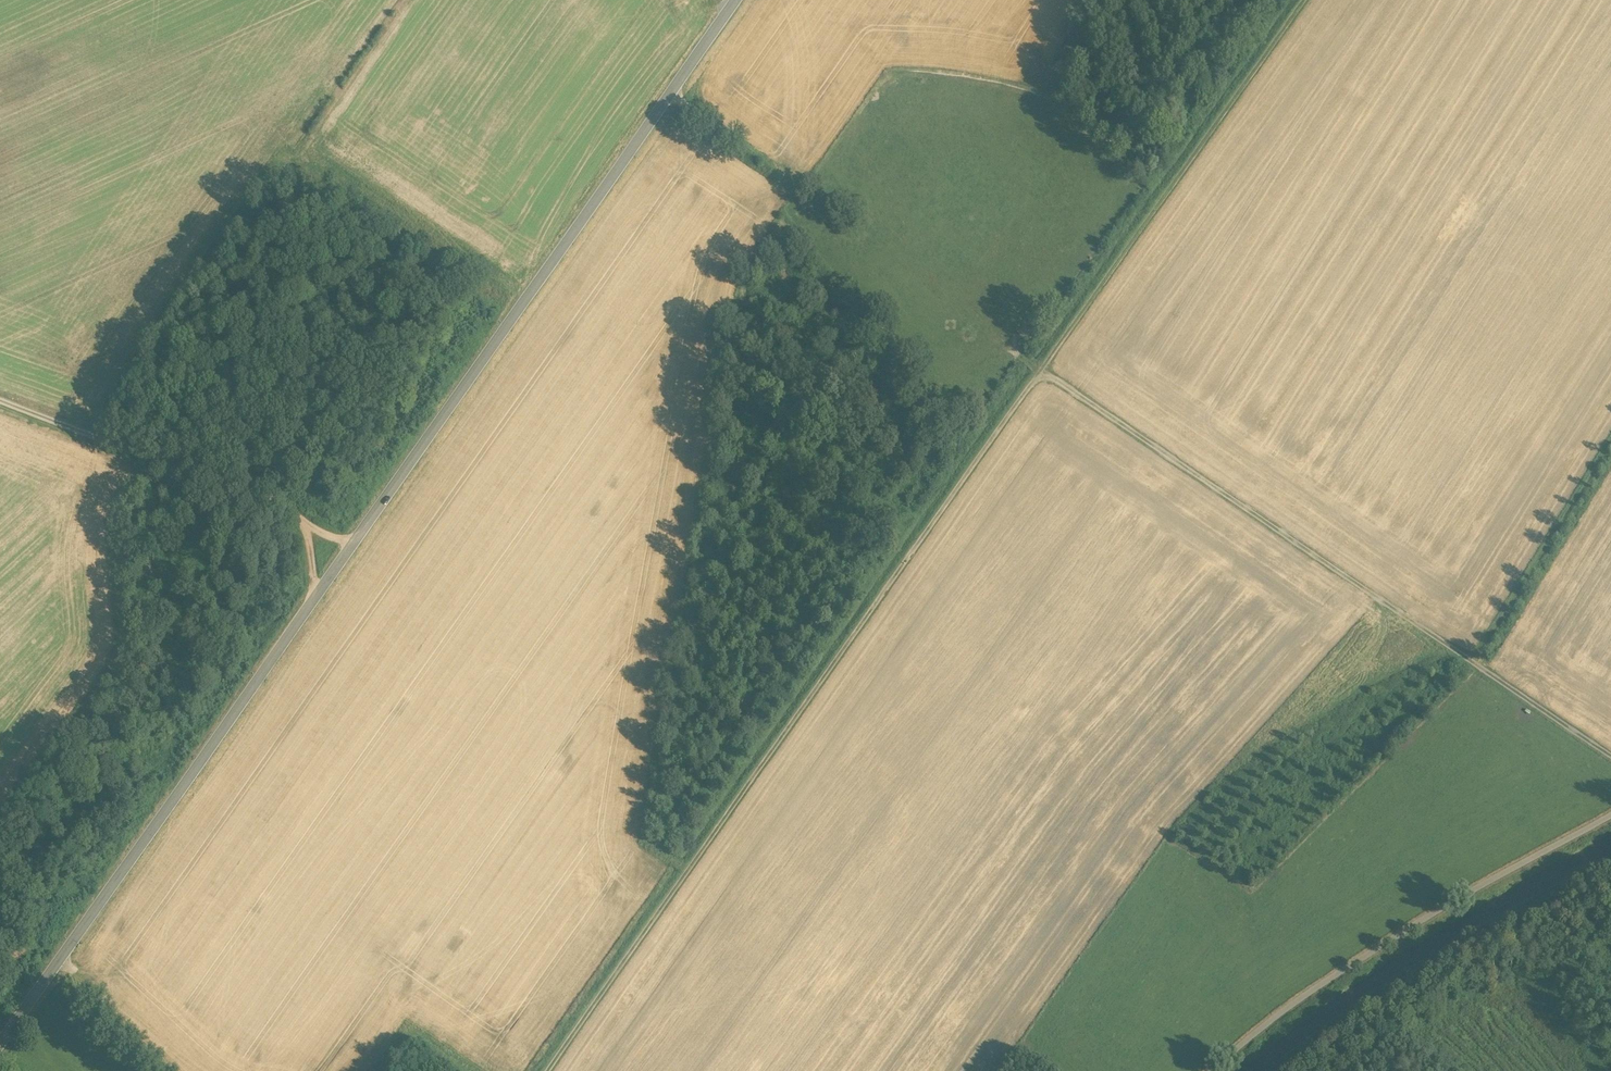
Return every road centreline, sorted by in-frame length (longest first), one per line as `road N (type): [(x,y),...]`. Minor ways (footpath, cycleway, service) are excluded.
road 1 (track): [(1610,754),(1041,372),(546,1070)]
road 2 (secondary): [(737,0),(0,1042)]
road 3 (track): [(1212,1070),(1263,1023),(1346,967),(1610,812)]
road 4 (track): [(1041,372),(1305,0)]
road 5 (track): [(0,827),(118,644),(110,475),(167,467)]
road 6 (track): [(0,403),(129,448),(352,546)]
road 7 (track): [(1610,458),(1474,664)]

